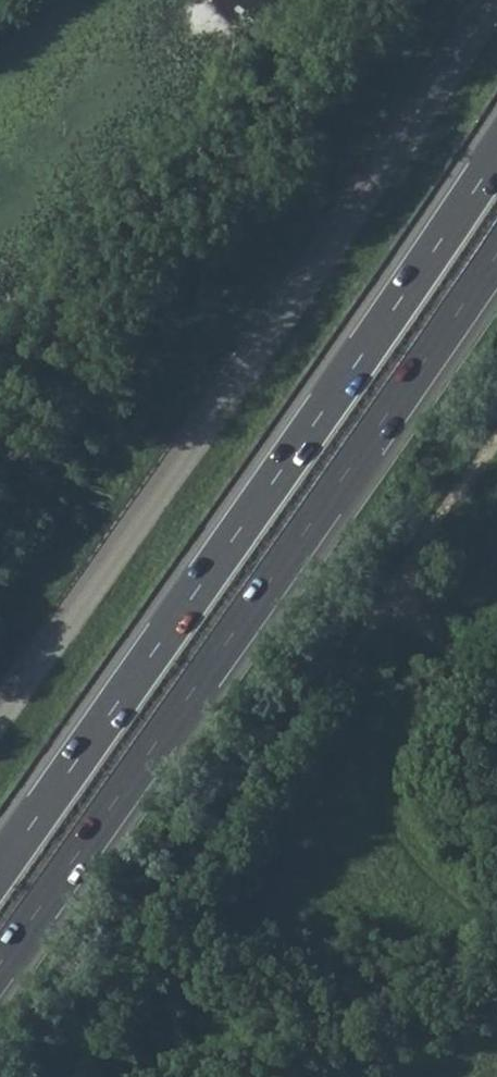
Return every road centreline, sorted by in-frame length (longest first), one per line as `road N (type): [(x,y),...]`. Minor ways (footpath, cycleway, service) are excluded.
road 1 (trunk): [(496,156),(0,869)]
road 2 (trunk): [(0,962),(496,253)]
road 3 (track): [(402,591),(335,666),(53,1076)]

